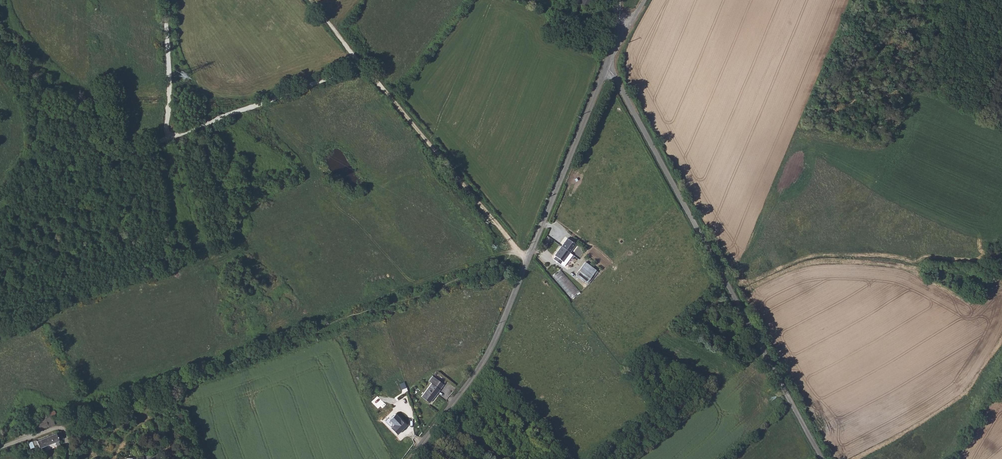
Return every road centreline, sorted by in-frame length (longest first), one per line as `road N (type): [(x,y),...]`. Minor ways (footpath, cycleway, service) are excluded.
road 1 (unclassified): [(606,67),(821,458)]
road 2 (unclassified): [(410,458),(487,355),(606,67)]
road 3 (track): [(360,64),(0,200)]
road 4 (track): [(310,0),(527,260)]
road 5 (track): [(518,249),(357,302)]
road 6 (track): [(164,0),(167,137)]

